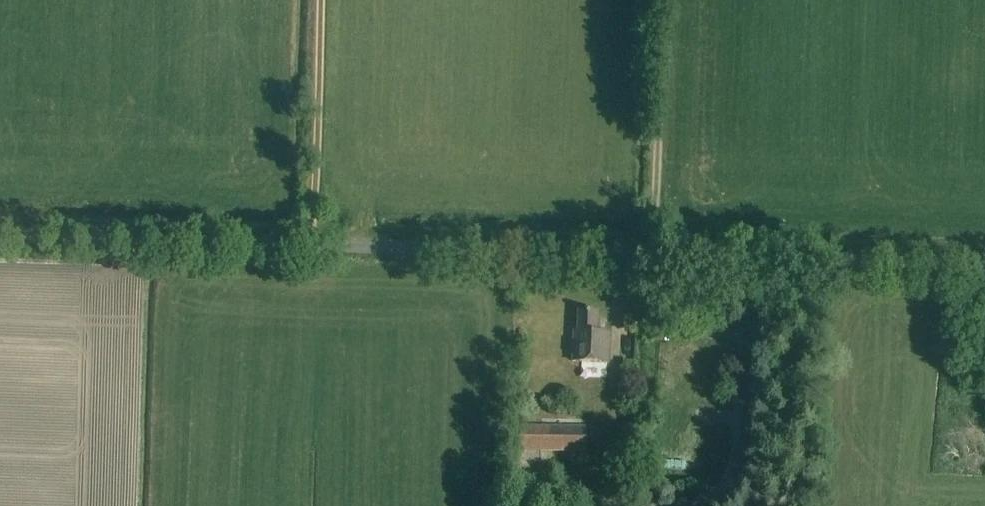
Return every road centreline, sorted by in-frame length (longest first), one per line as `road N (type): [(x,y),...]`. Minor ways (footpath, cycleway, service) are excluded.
road 1 (unclassified): [(984,259),(0,233)]
road 2 (track): [(677,505),(713,488),(742,434),(752,251)]
road 3 (track): [(649,250),(657,0)]
road 4 (track): [(305,242),(313,0)]

